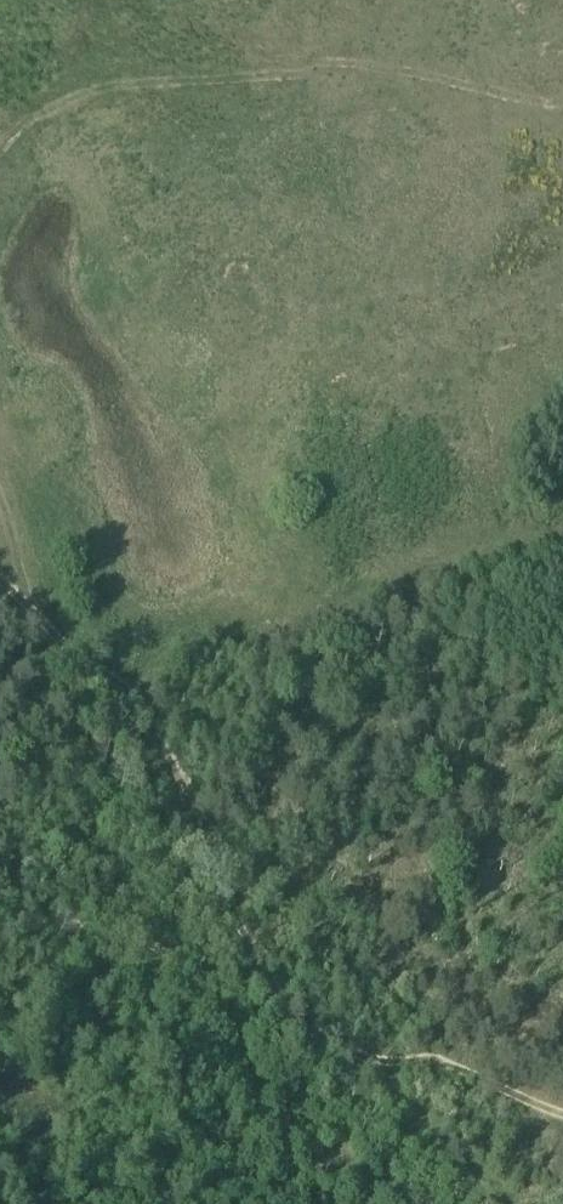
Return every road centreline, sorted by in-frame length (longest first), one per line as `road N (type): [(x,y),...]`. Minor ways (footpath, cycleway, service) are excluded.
road 1 (track): [(562,114),(300,63),(168,74),(66,94),(0,157)]
road 2 (track): [(256,982),(155,728),(127,690),(0,596)]
road 3 (track): [(127,690),(192,640),(347,609),(492,559),(562,554)]
road 4 (track): [(562,1117),(449,1063),(388,1065),(352,1055),(285,1015),(256,982)]
road 5 (track): [(256,982),(76,925),(0,937)]

